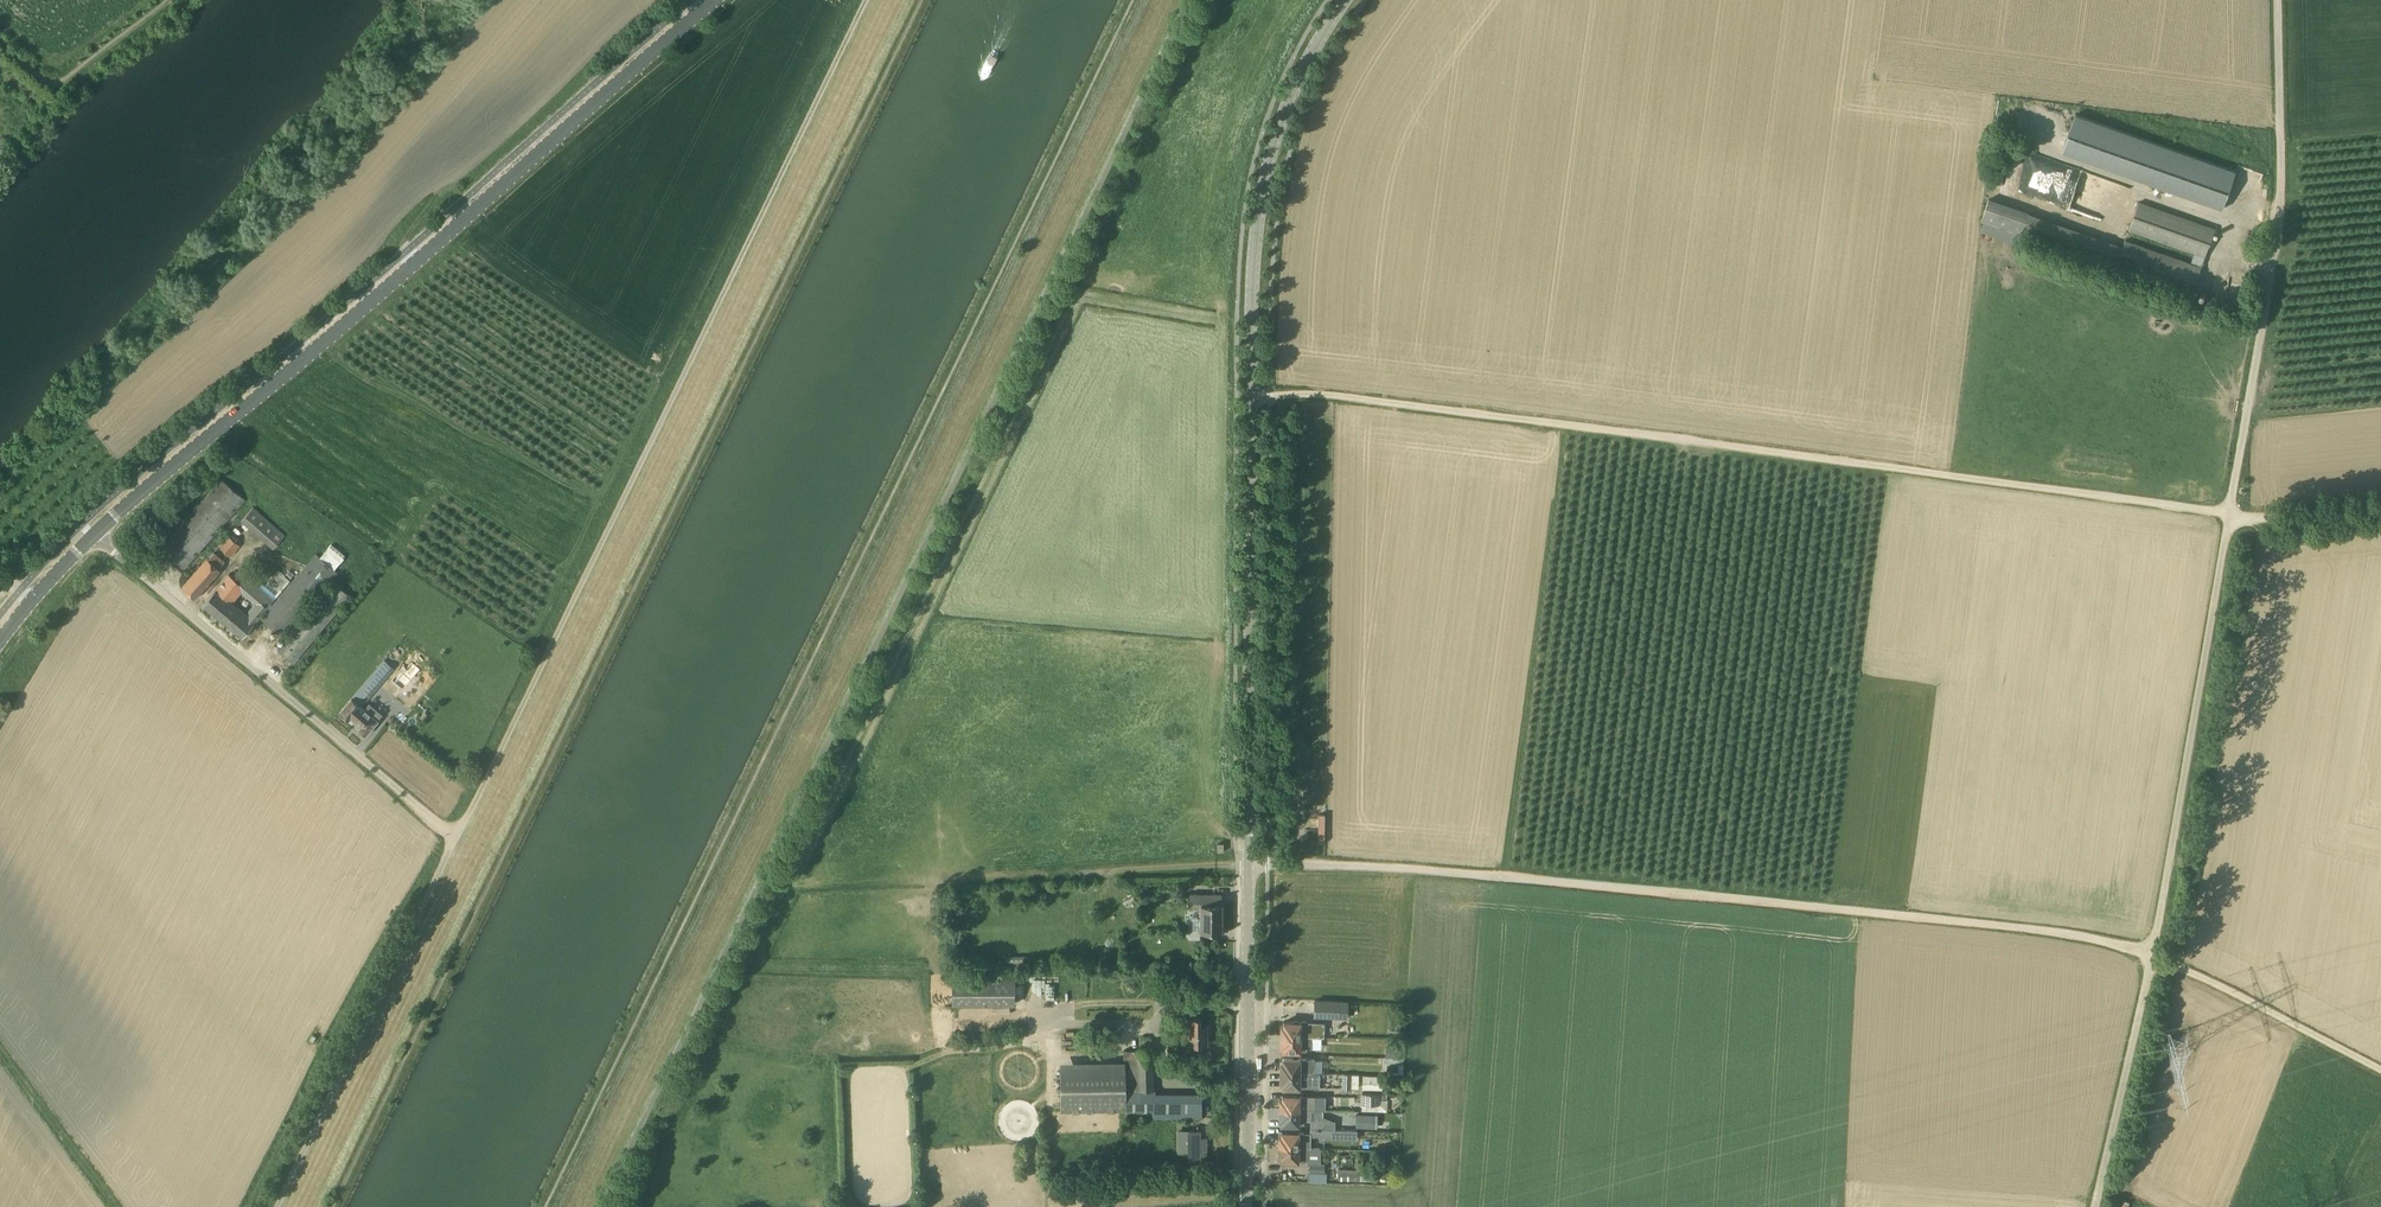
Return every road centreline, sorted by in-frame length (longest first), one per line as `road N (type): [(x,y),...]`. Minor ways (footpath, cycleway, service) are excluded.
road 1 (unclassified): [(608,1206),(1193,0)]
road 2 (unclassified): [(2090,1206),(2150,954),(2273,254),(2277,0)]
road 3 (track): [(1269,393),(1661,436),(2245,517),(2380,504)]
road 4 (track): [(455,843),(868,0)]
road 5 (tertiary): [(1249,866),(1260,203),(1292,89),(1347,0)]
road 6 (unclassified): [(276,1206),(455,843),(93,537)]
road 7 (tertiary): [(93,537),(714,0)]
road 8 (track): [(1448,874),(1975,925),(2150,954)]
road 9 (tertiary): [(1246,1206),(1249,866)]
road 10 (track): [(2380,1069),(2150,954)]
road 11 (unclassified): [(1448,874),(1249,866)]
road 12 (tertiary): [(0,639),(93,537)]

